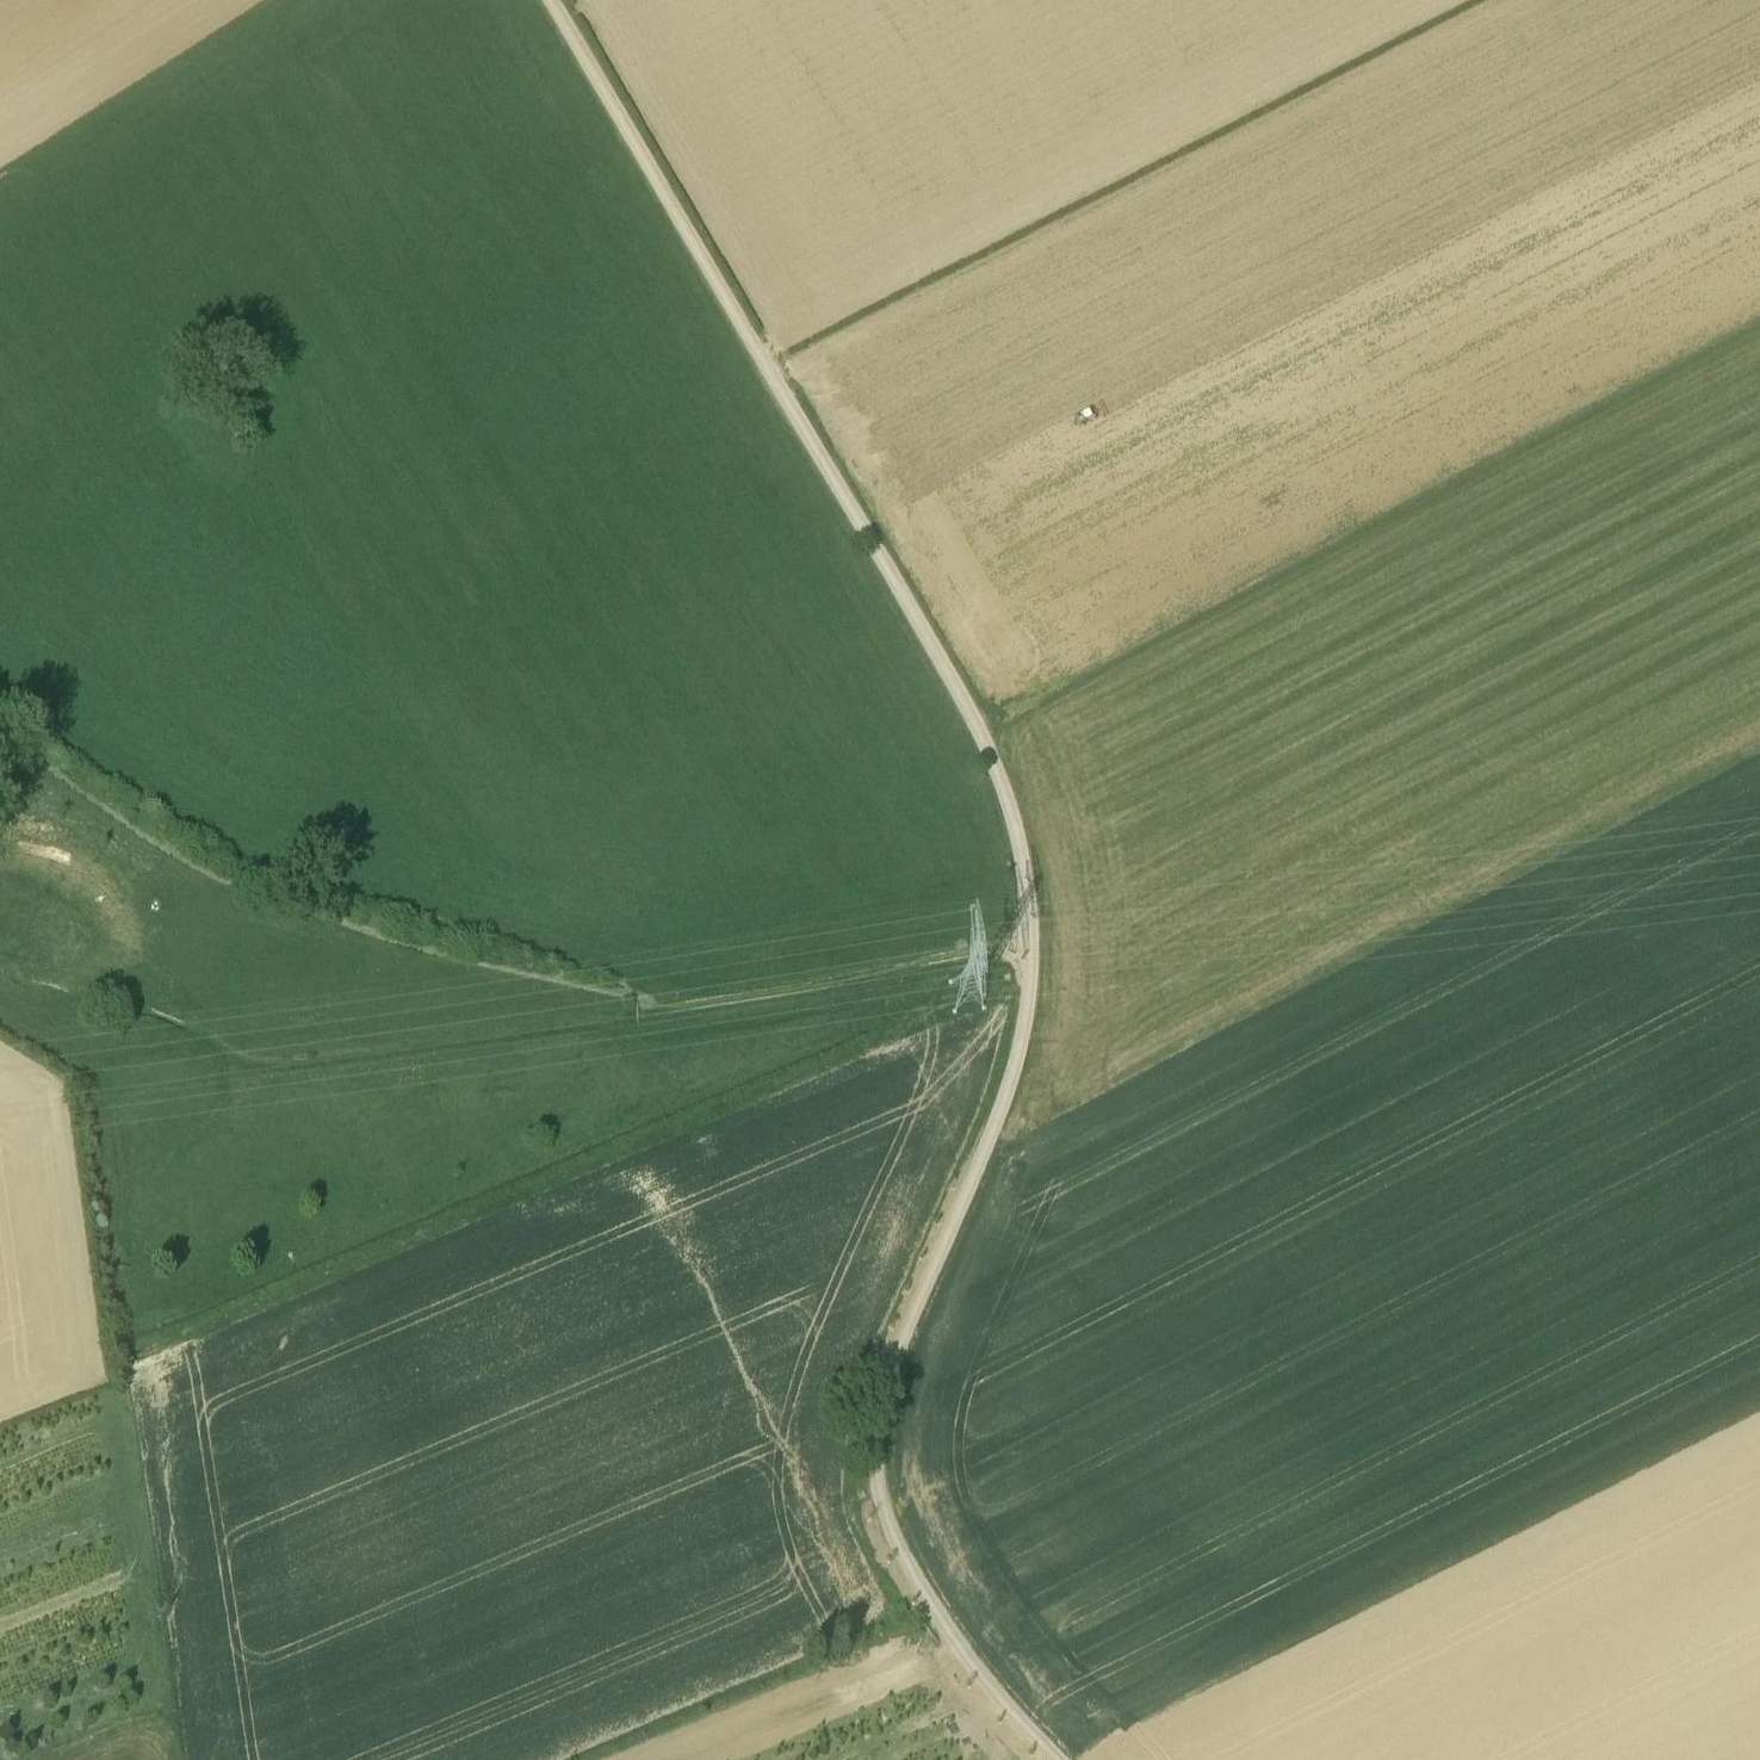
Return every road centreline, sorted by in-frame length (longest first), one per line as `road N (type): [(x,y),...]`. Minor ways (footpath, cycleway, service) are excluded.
road 1 (unclassified): [(1056,1759),(983,1679),(919,1581),(887,1520),(875,1455),(891,1369),(997,1122),(1024,1026),(1030,914),(1008,804),(942,662),(551,0)]
road 2 (track): [(662,1012),(1032,945)]

